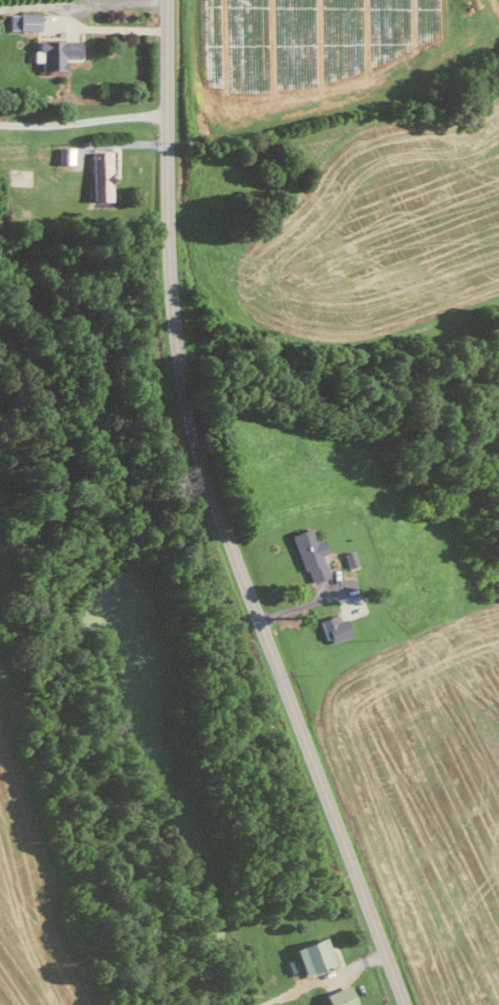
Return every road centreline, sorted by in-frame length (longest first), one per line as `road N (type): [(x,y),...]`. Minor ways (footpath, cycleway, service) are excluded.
road 1 (tertiary): [(404,1004),(194,447),(170,307),(167,0)]

